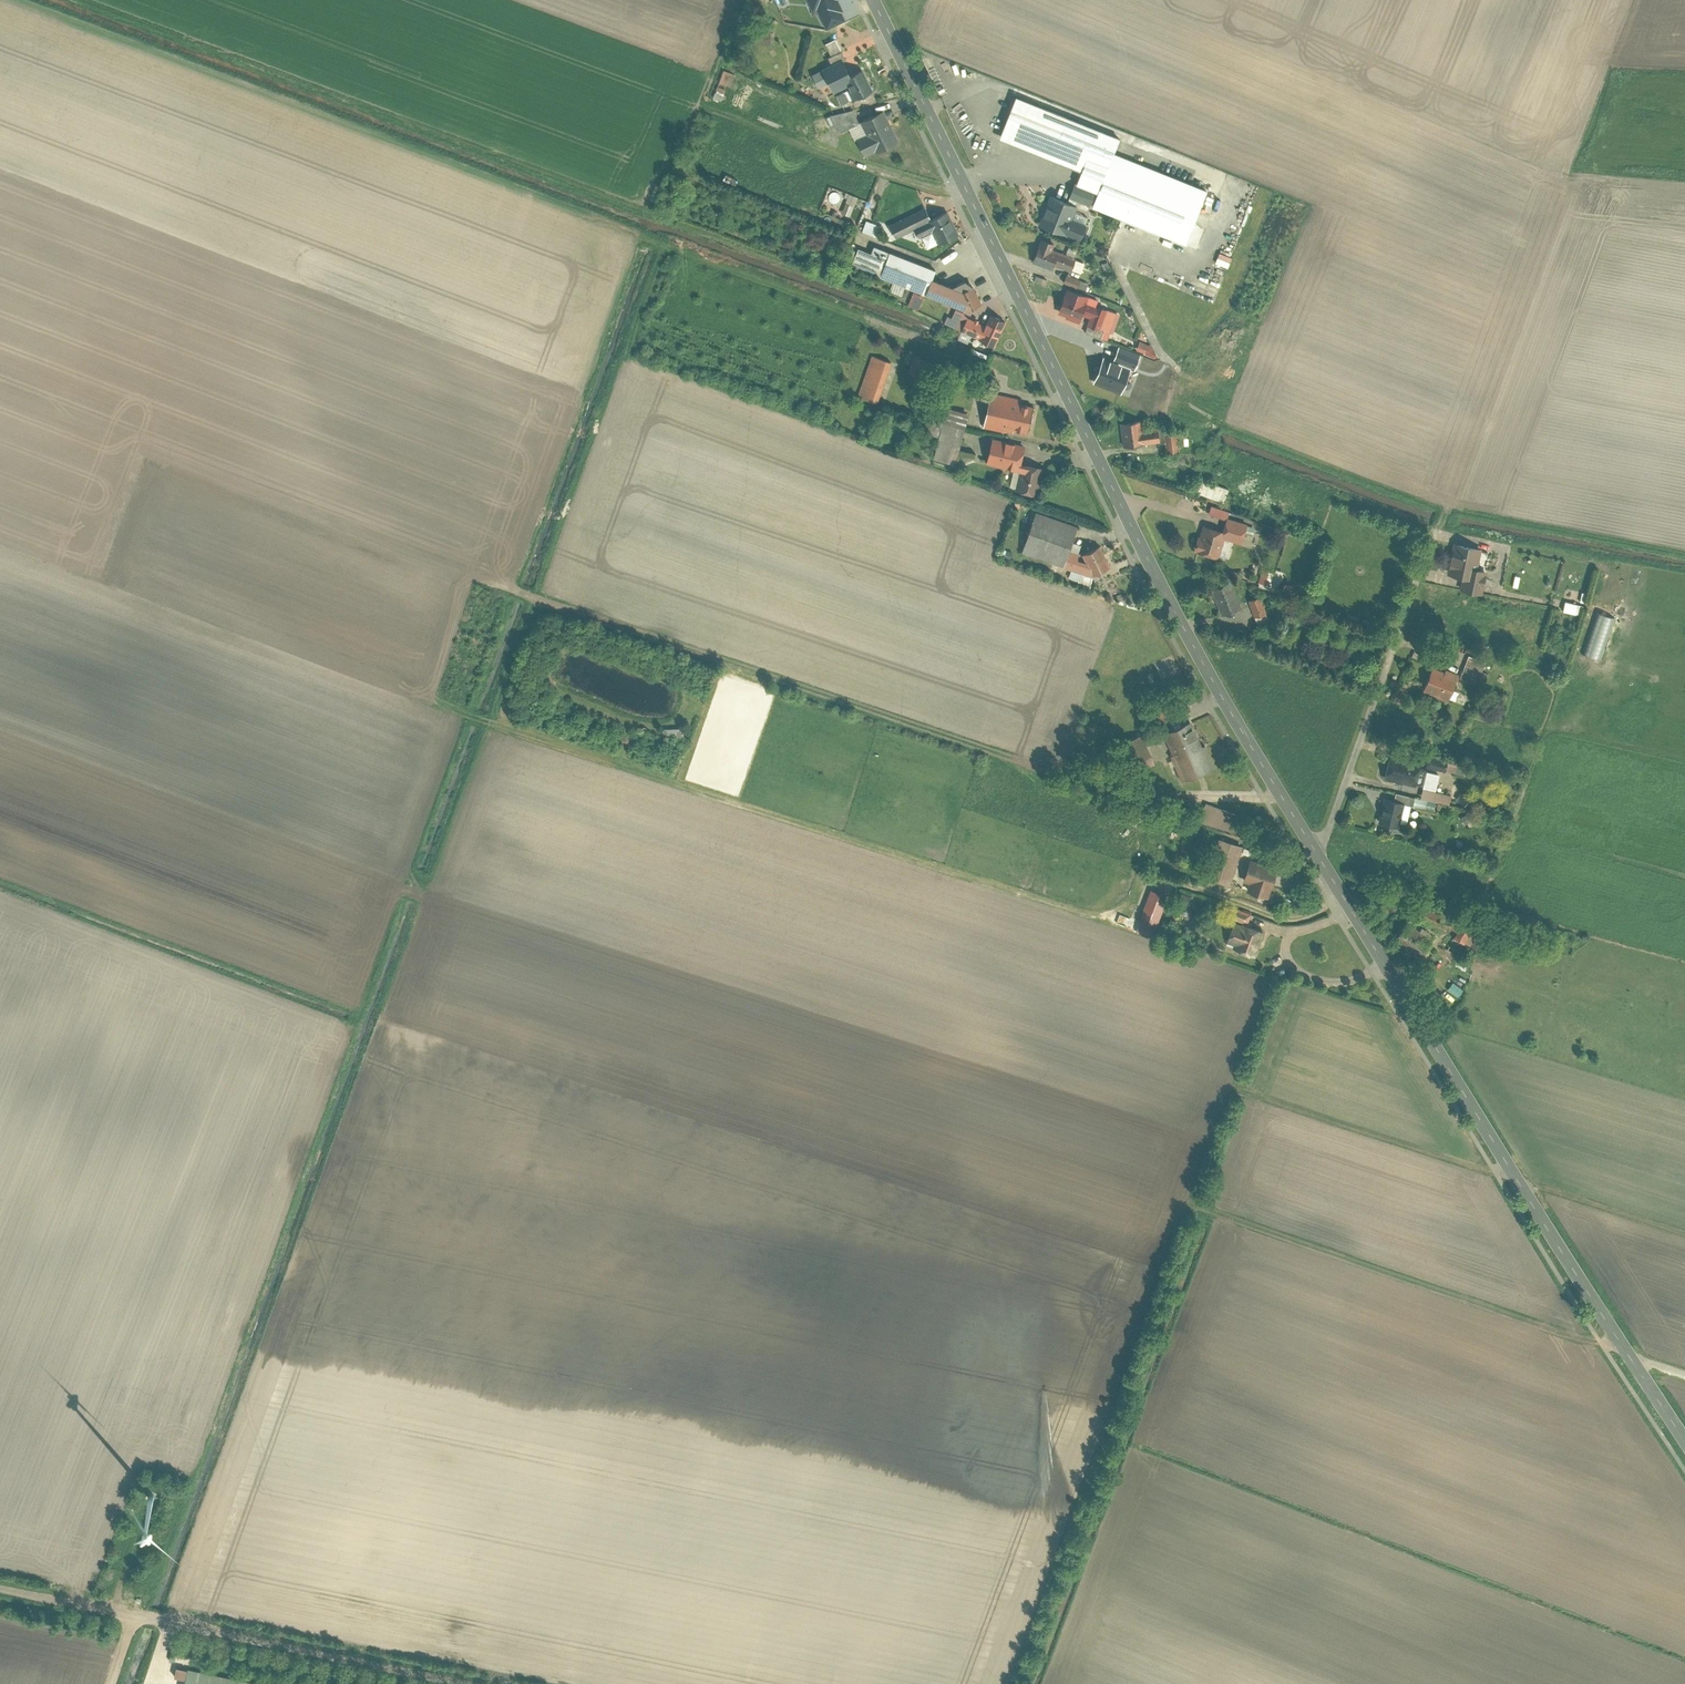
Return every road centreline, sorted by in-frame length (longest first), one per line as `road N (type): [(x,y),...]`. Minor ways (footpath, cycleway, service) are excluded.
road 1 (tertiary): [(874,0),(1200,668),(1308,852)]
road 2 (track): [(1263,782),(1192,790),(1088,776),(485,577)]
road 3 (tertiary): [(1308,852),(1684,1452)]
road 4 (unclassified): [(492,1683),(0,1581)]
road 5 (residential): [(1419,541),(1308,852)]
road 6 (track): [(1684,1231),(1506,1174)]

